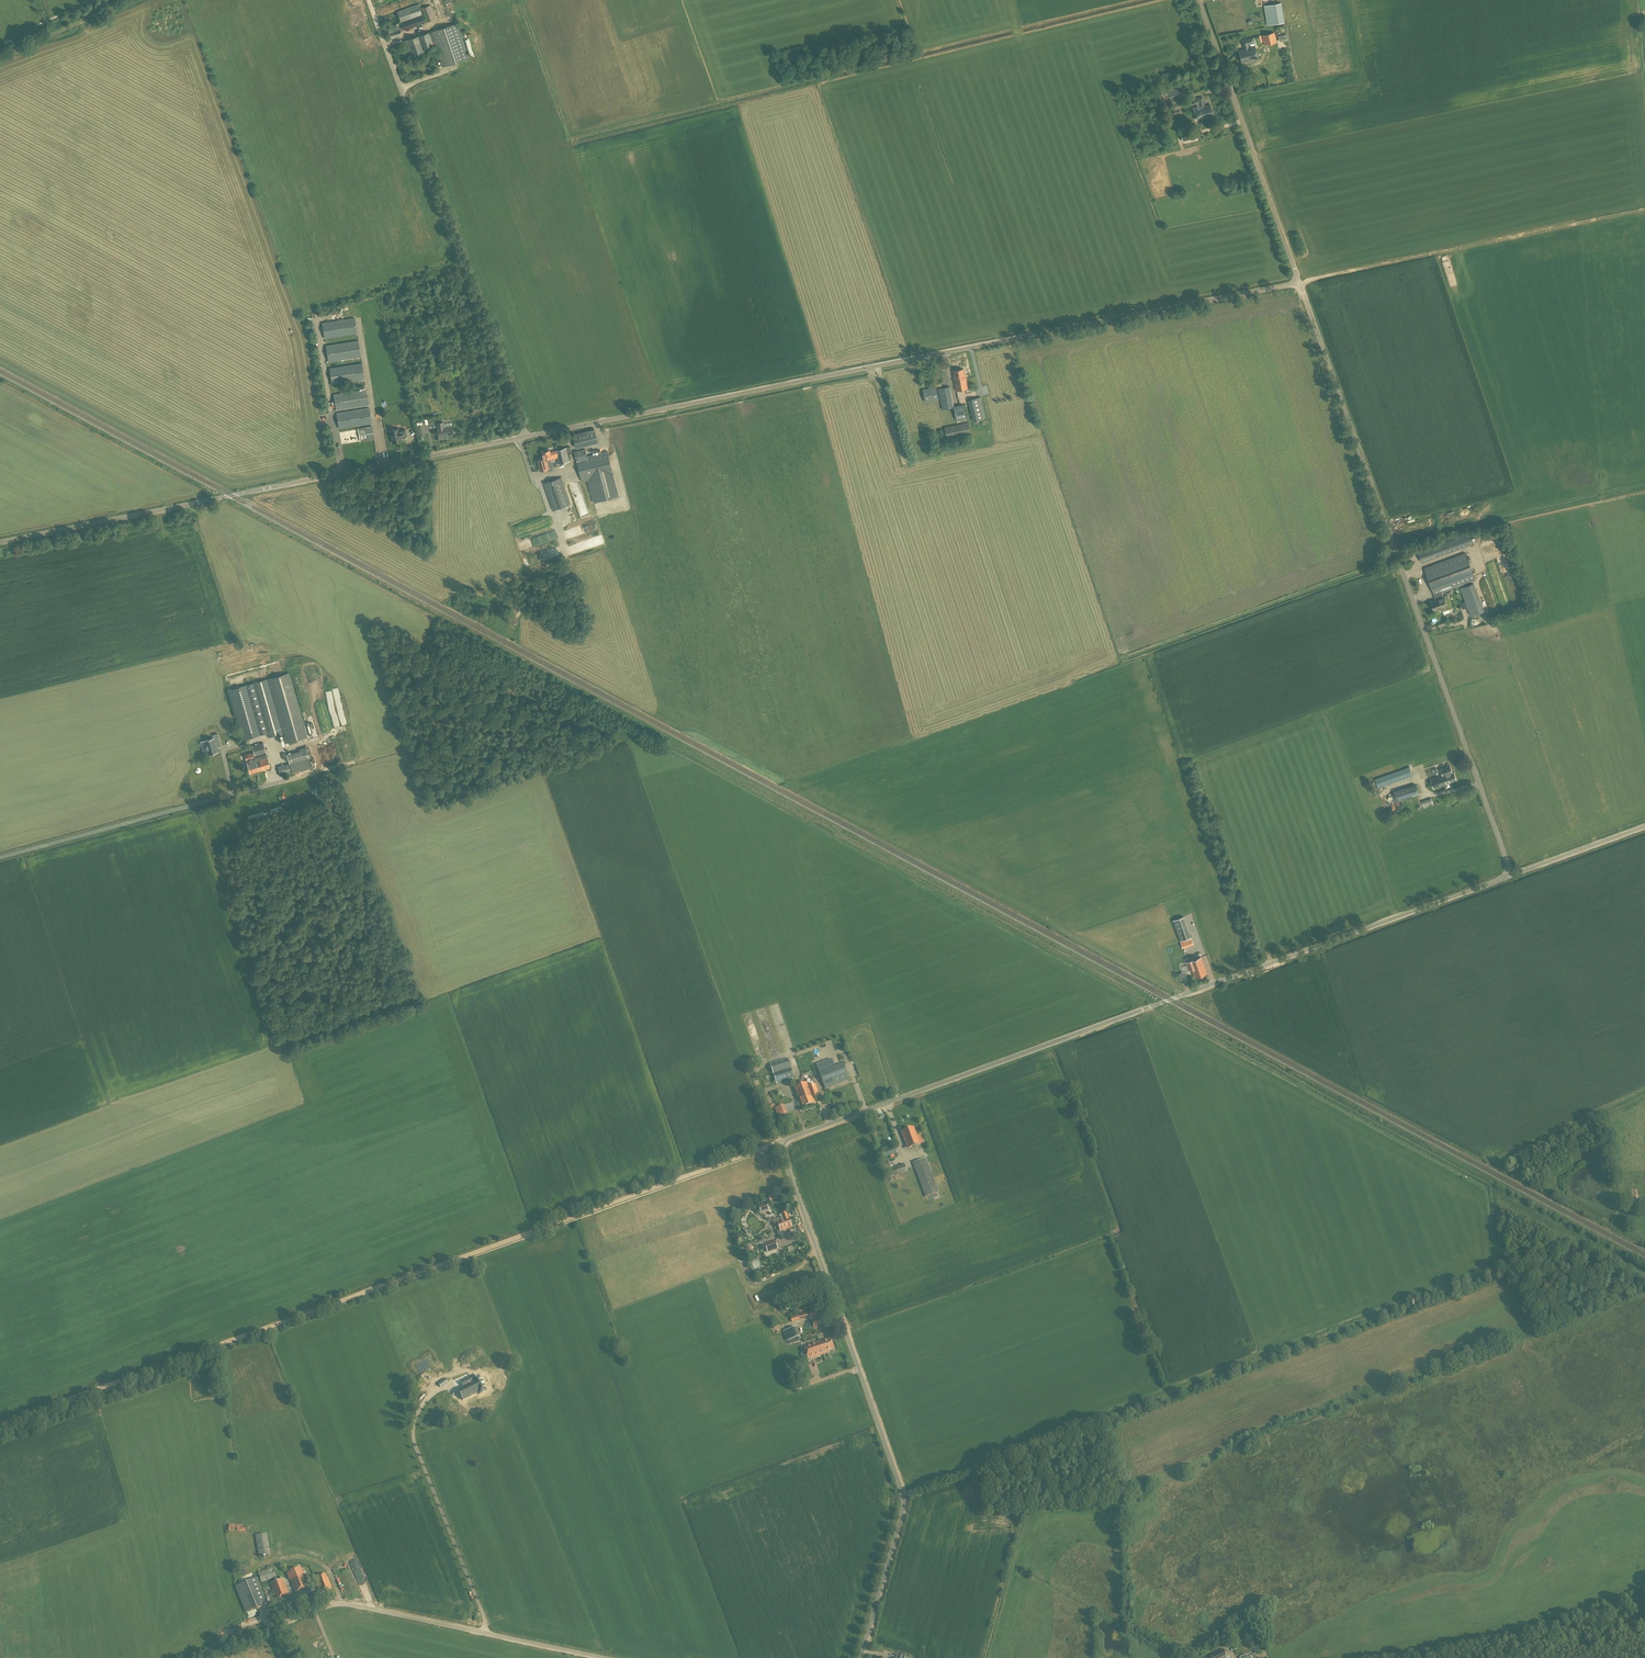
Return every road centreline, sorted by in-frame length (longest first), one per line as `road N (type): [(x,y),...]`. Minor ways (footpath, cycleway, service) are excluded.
road 1 (tertiary): [(861,1657),(903,1485),(779,1142),(1512,874)]
road 2 (track): [(0,1425),(779,1142)]
road 3 (unclassified): [(527,437),(1300,283)]
road 4 (unclassified): [(1512,874),(1300,283)]
road 5 (unclassified): [(0,541),(527,437)]
road 6 (unclassified): [(527,437),(374,17)]
road 7 (track): [(1501,1271),(1101,1420)]
road 8 (unclassified): [(203,1657),(333,1604),(605,1657)]
road 9 (track): [(1300,283),(1644,210)]
road 10 (unclassified): [(1300,283),(1196,0)]
road 11 (unclassified): [(0,858),(271,782)]
road 12 (track): [(1101,1420),(904,1494)]
road 13 (track): [(0,58),(137,0)]
road 14 (tertiary): [(1512,874),(1644,827)]

